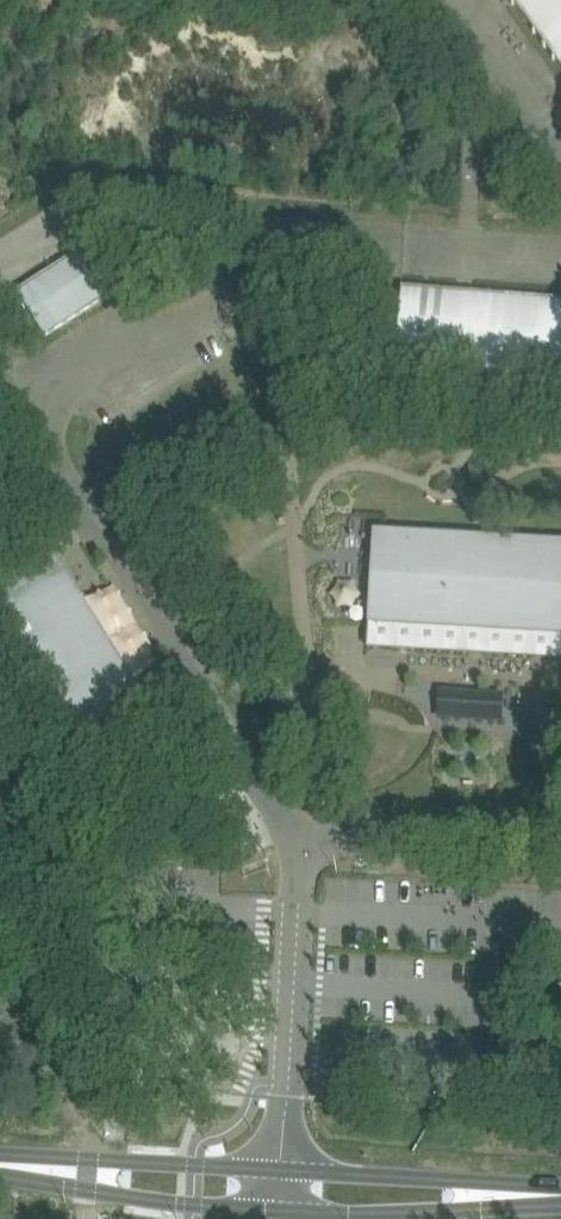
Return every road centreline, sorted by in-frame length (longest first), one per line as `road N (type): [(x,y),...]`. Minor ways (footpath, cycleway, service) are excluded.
road 1 (secondary): [(86,1173),(126,1195),(232,1210),(395,1214),(521,1192)]
road 2 (secondary): [(521,1192),(440,1179),(171,1163),(86,1173)]
road 3 (track): [(0,989),(77,1107),(86,1173)]

